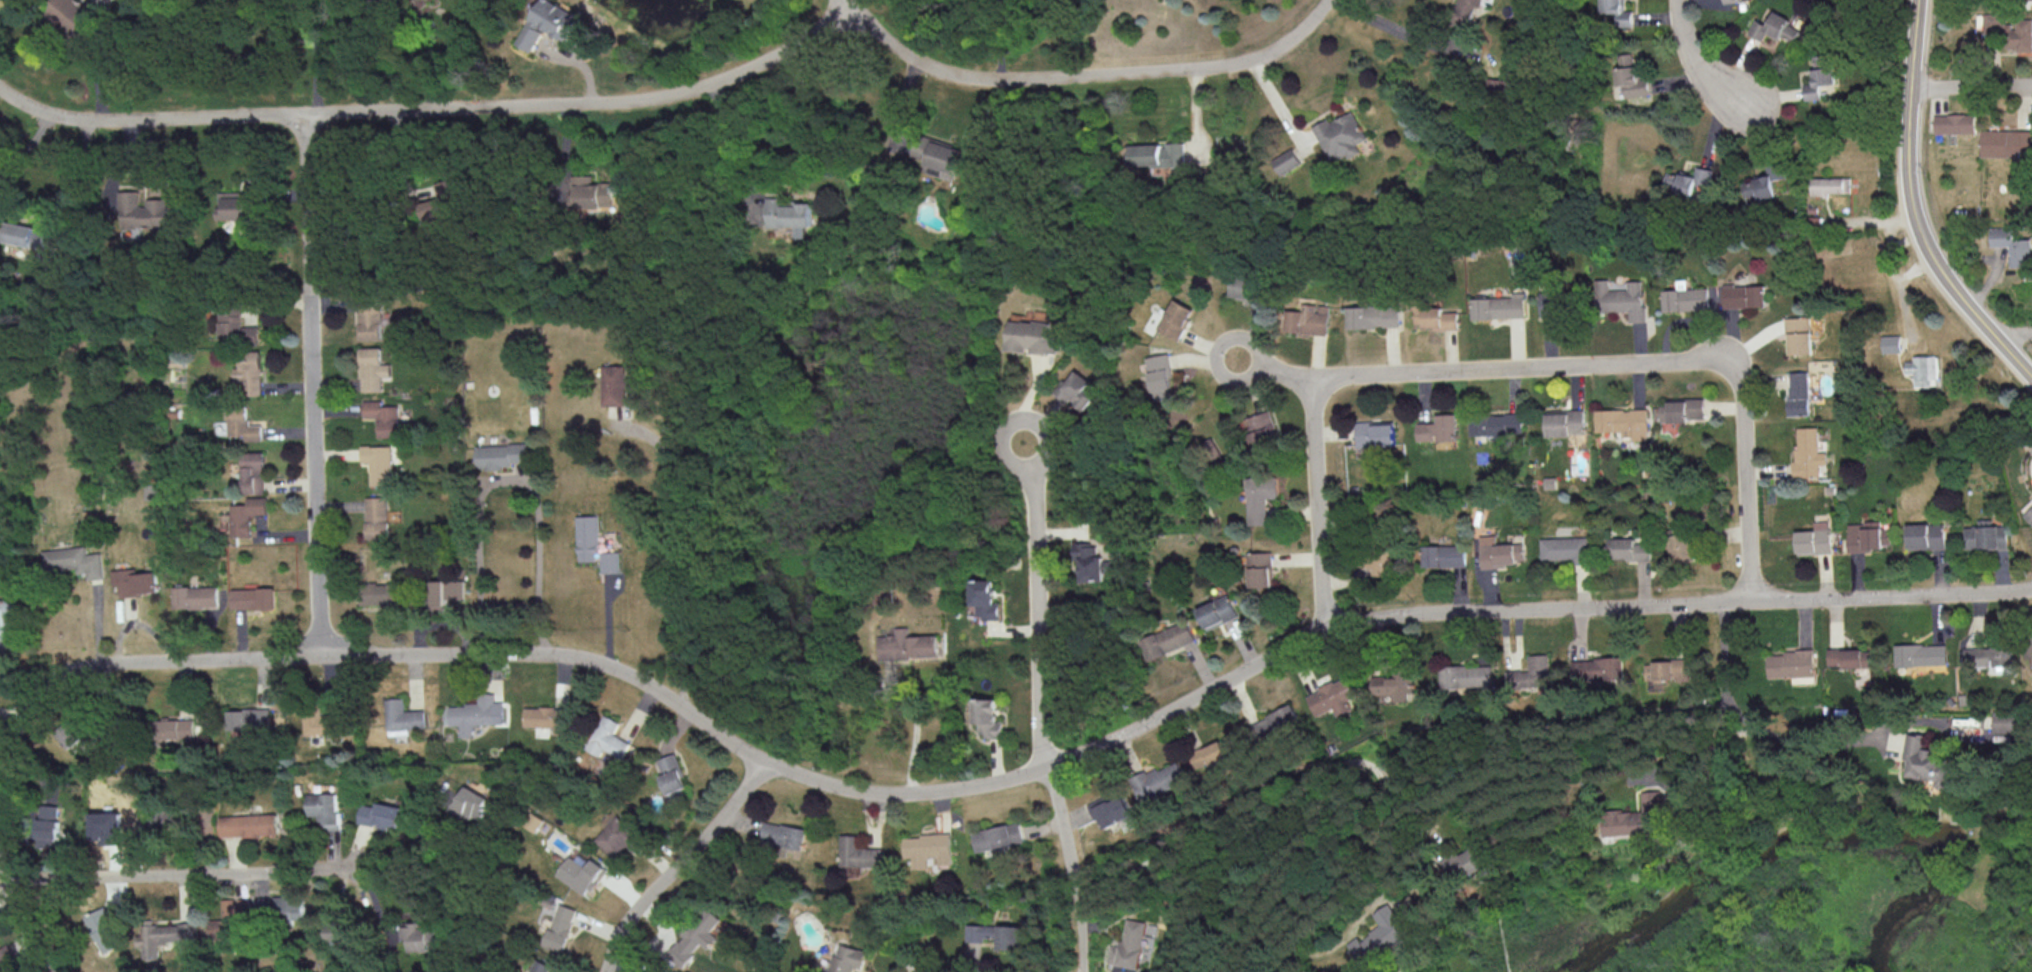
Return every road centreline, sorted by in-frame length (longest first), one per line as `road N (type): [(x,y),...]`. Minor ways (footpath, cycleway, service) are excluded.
road 1 (residential): [(56,971),(9,896),(9,759),(32,699),(49,682),(99,665),(570,653),(651,688),(779,767),(858,794),(904,796),(1028,776),(1090,752),(1346,623),(2031,588)]
road 2 (residential): [(1752,603),(1744,426),(1730,369),(1676,362),(1371,375),(1332,379),(1313,407),(1324,631)]
road 3 (residential): [(0,88),(50,114),(110,121),(647,100),(768,60),(853,5)]
road 4 (residential): [(323,657),(303,116)]
road 5 (residential): [(1325,0),(1304,27),(1233,64),(1040,79),(938,70),(910,57),(849,0)]
road 6 (tertiary): [(2031,379),(1965,304),(1914,218),(1907,137),(1918,0)]
road 7 (residential): [(354,872),(8,880)]
road 8 (residential): [(1048,768),(1027,440)]
road 9 (residential): [(761,758),(622,932),(606,971)]
road 10 (residential): [(1048,768),(1074,883),(1081,971)]
road 11 (residential): [(1680,0),(1685,45),(1702,70),(1748,107),(1776,115)]
road 12 (residential): [(2031,87),(1911,91)]

